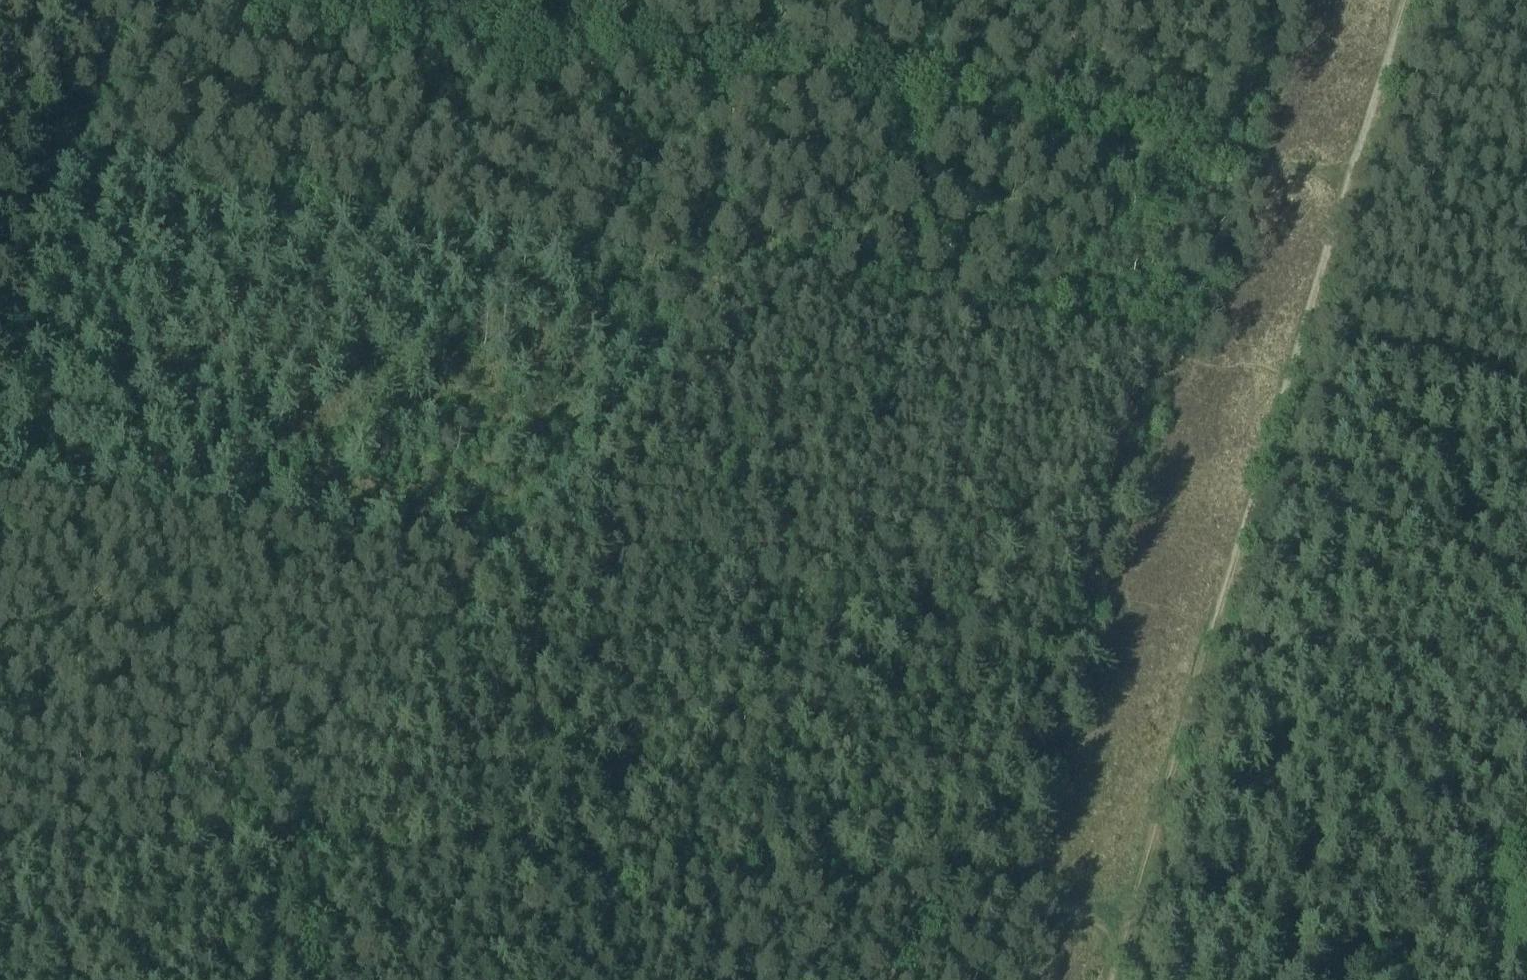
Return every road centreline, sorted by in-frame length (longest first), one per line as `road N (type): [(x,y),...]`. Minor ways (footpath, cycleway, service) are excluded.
road 1 (track): [(0,841),(1114,907)]
road 2 (track): [(1114,907),(1385,0)]

